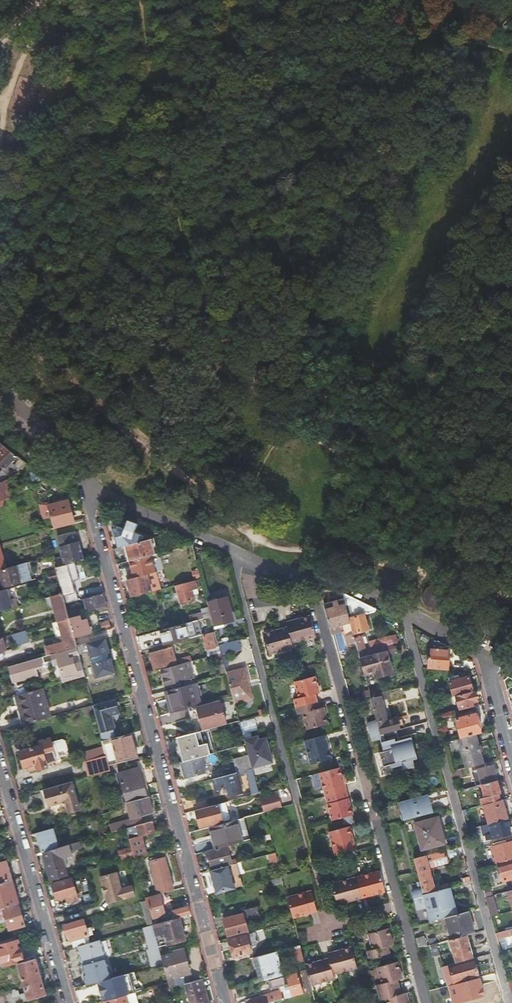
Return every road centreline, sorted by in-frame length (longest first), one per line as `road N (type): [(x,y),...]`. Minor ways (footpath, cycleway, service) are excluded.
road 1 (track): [(0,324),(246,533),(281,549),(379,562),(511,597)]
road 2 (residential): [(86,488),(221,1002)]
road 3 (residential): [(249,560),(260,603),(315,600),(399,913)]
road 4 (residential): [(402,615),(506,1002)]
road 5 (residential): [(332,931),(234,554)]
road 6 (residential): [(65,1002),(0,773)]
road 7 (residential): [(402,615),(366,595),(249,560)]
road 8 (residential): [(234,554),(86,488)]
road 9 (residential): [(0,387),(79,456),(86,488)]
road 10 (track): [(0,127),(53,0)]

